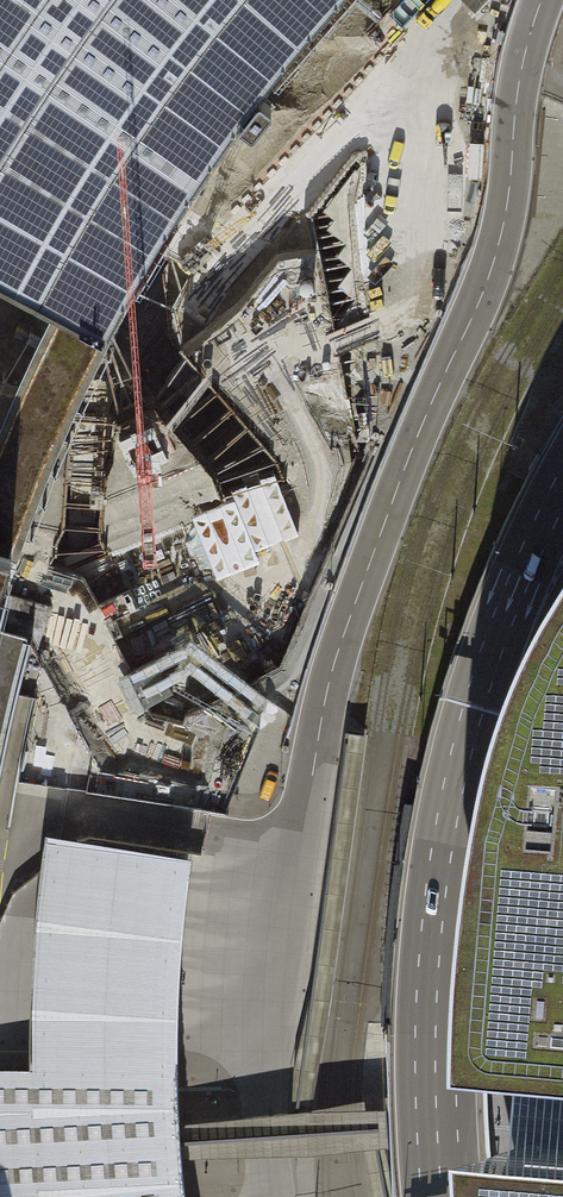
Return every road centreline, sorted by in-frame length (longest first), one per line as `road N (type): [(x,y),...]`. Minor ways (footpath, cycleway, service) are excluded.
road 1 (unknown): [(86,597),(184,368),(256,247),(326,148),(457,0)]
road 2 (secondary): [(562,509),(478,735),(459,818),(435,1020),(435,1150),(447,1196)]
road 3 (unknown): [(86,597),(296,665),(317,693),(318,724)]
road 4 (unknown): [(45,731),(86,597)]

